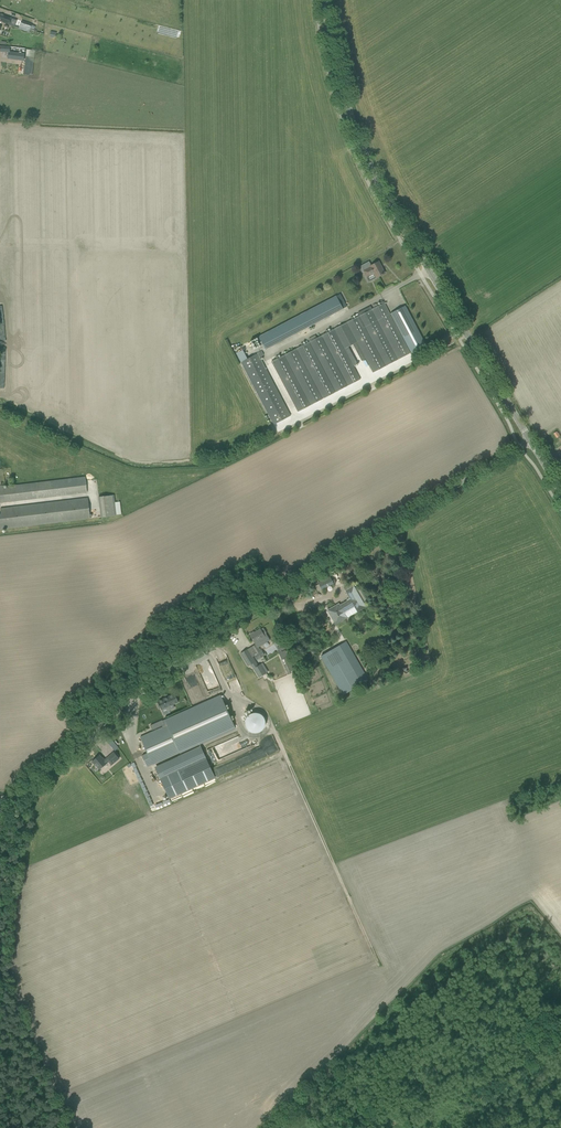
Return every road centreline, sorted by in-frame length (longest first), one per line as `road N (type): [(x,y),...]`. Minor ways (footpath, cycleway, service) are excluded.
road 1 (unclassified): [(0,797),(28,789),(233,624),(530,440)]
road 2 (unclassified): [(530,440),(368,161),(344,93),(325,0)]

